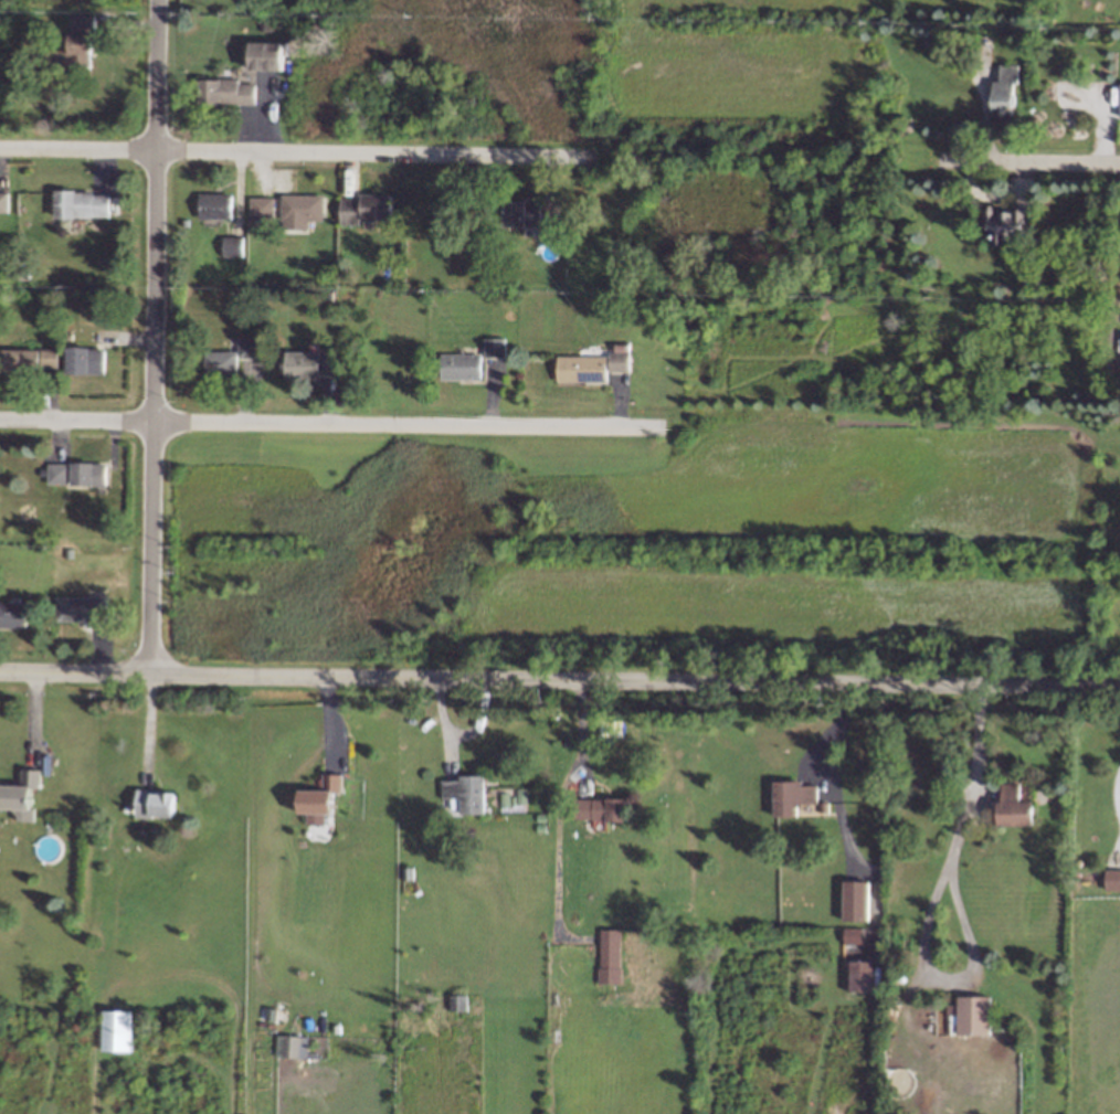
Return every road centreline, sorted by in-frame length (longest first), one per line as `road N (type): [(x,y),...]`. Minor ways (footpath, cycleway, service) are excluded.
road 1 (residential): [(150,675),(1119,686)]
road 2 (residential): [(157,0),(150,675)]
road 3 (residential): [(0,420),(663,425)]
road 4 (residential): [(0,148),(590,157)]
road 5 (residential): [(1119,162),(941,160)]
road 6 (residential): [(0,672),(150,675)]

